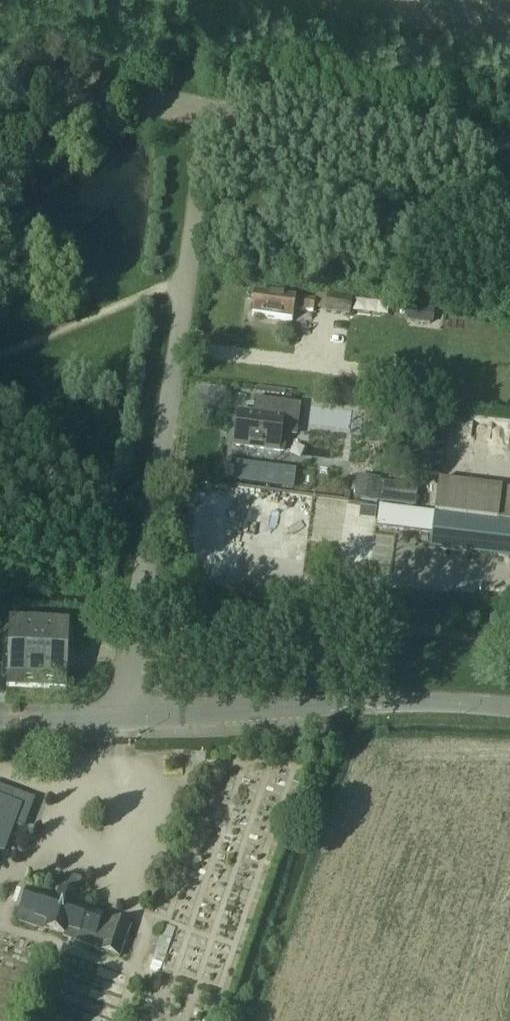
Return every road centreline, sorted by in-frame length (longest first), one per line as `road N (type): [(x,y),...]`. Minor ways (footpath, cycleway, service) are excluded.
road 1 (unclassified): [(127,718),(149,501),(202,141)]
road 2 (unclassified): [(127,718),(348,704),(509,708)]
road 3 (unclassified): [(0,713),(127,718)]

